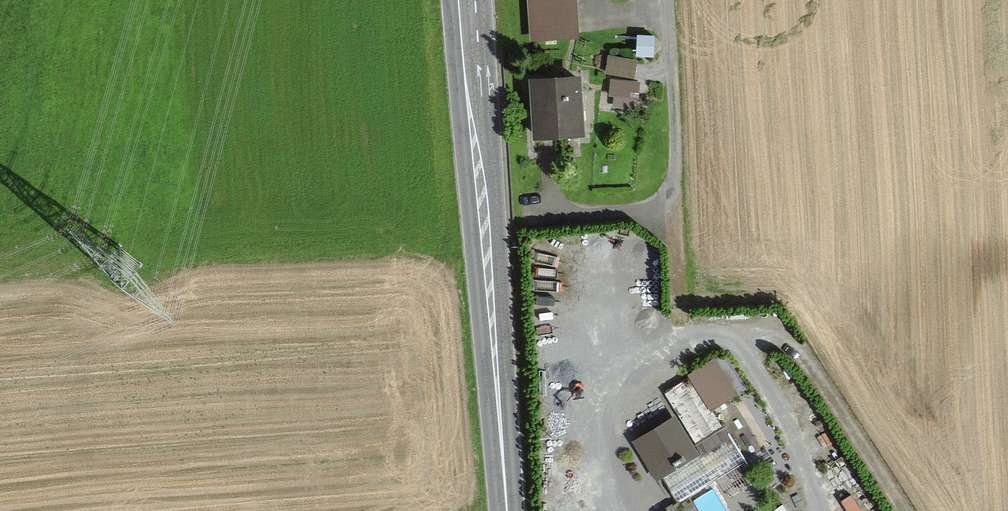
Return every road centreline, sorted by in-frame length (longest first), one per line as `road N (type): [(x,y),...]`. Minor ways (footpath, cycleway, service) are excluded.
road 1 (secondary): [(492,228),(506,510)]
road 2 (secondary): [(471,0),(484,138)]

